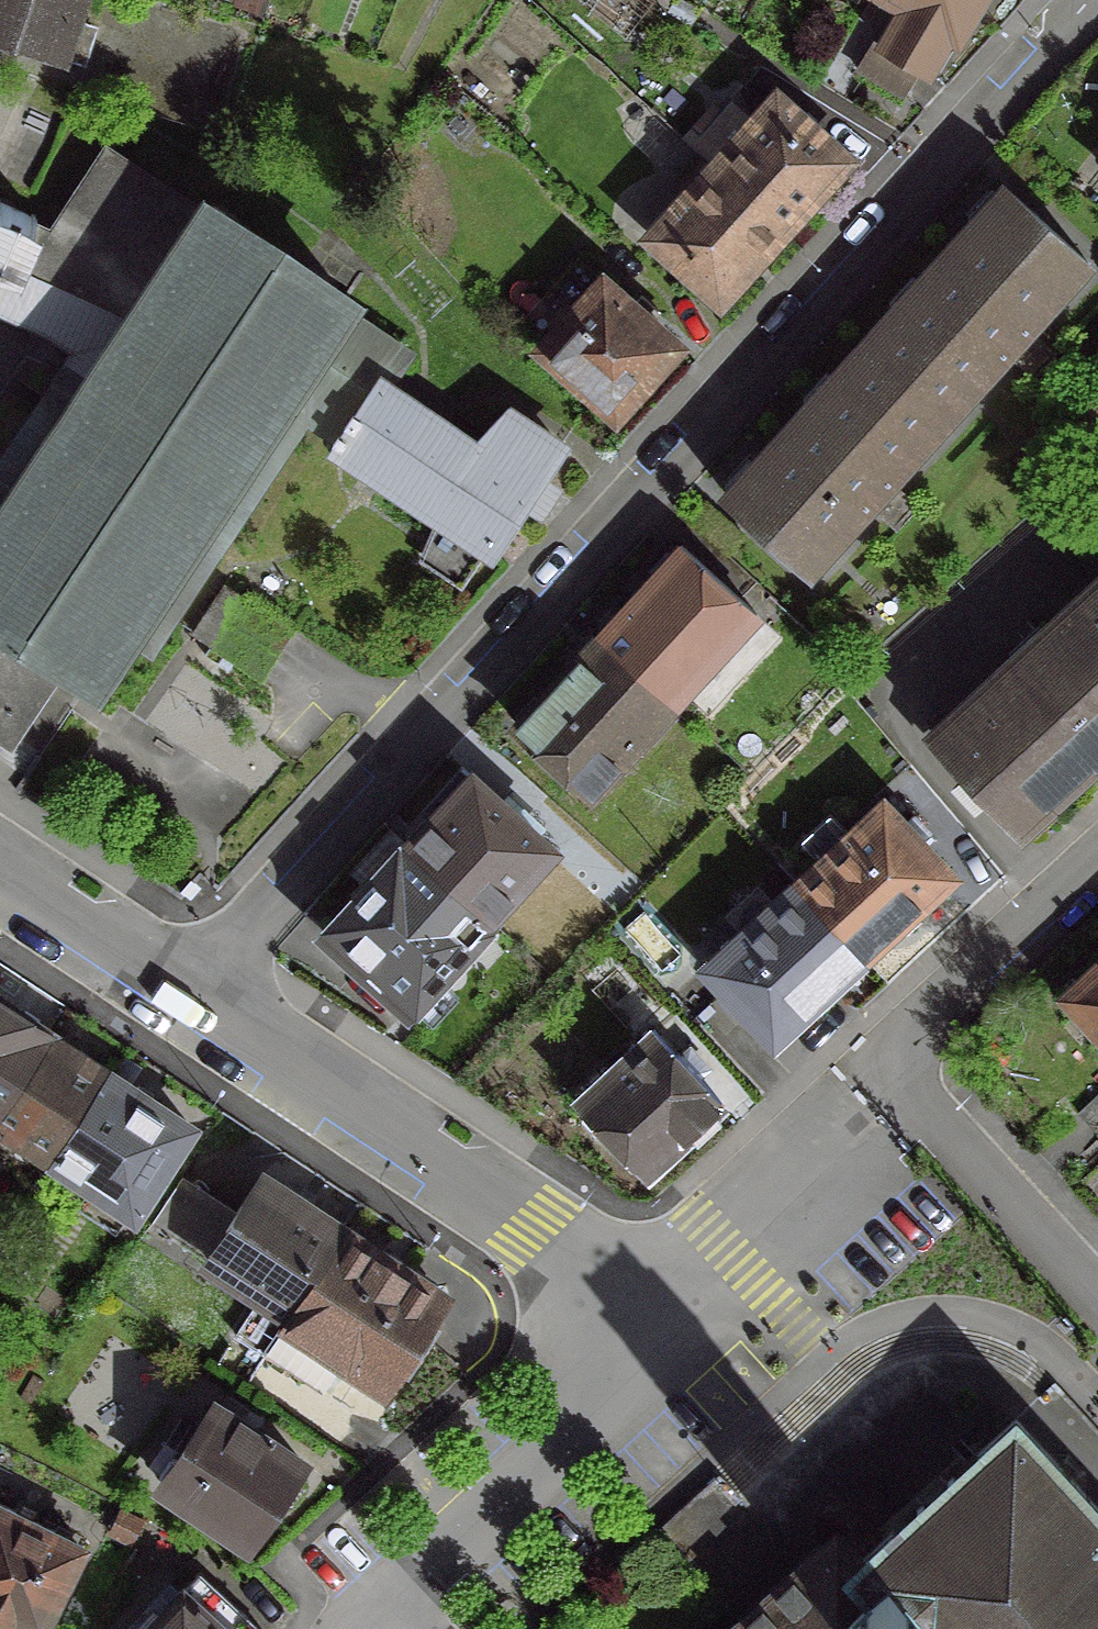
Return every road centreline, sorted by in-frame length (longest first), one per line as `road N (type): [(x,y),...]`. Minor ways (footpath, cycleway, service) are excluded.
road 1 (residential): [(176,995),(1086,0)]
road 2 (residential): [(176,995),(675,1329)]
road 3 (residential): [(390,1600),(675,1329)]
road 4 (residential): [(675,1329),(883,1072)]
road 5 (residential): [(883,1072),(1097,1305)]
road 6 (residential): [(883,1072),(916,1029),(1097,857)]
road 7 (residential): [(0,878),(176,995)]

